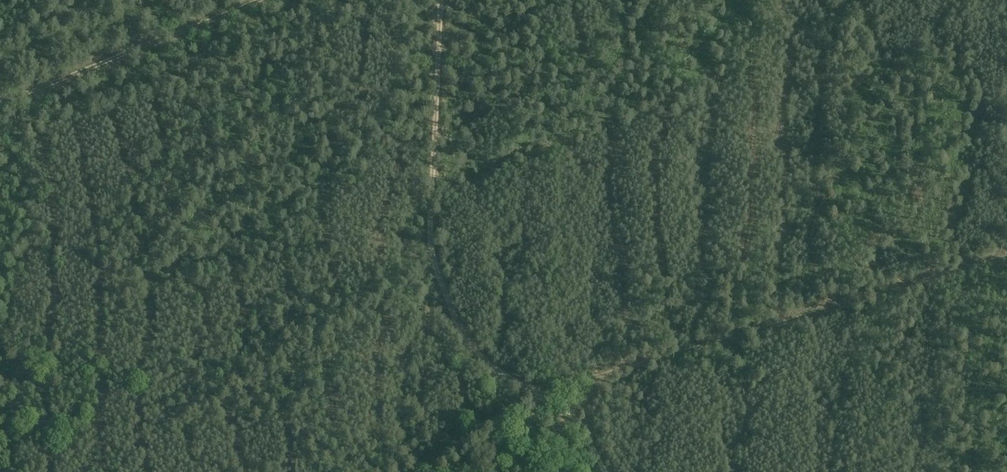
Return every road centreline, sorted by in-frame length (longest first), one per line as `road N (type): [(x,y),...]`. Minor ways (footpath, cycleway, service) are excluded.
road 1 (track): [(408,471),(540,395),(1006,257)]
road 2 (track): [(603,471),(562,413),(466,337),(442,287),(431,241),(440,0)]
road 3 (track): [(0,102),(259,0)]

